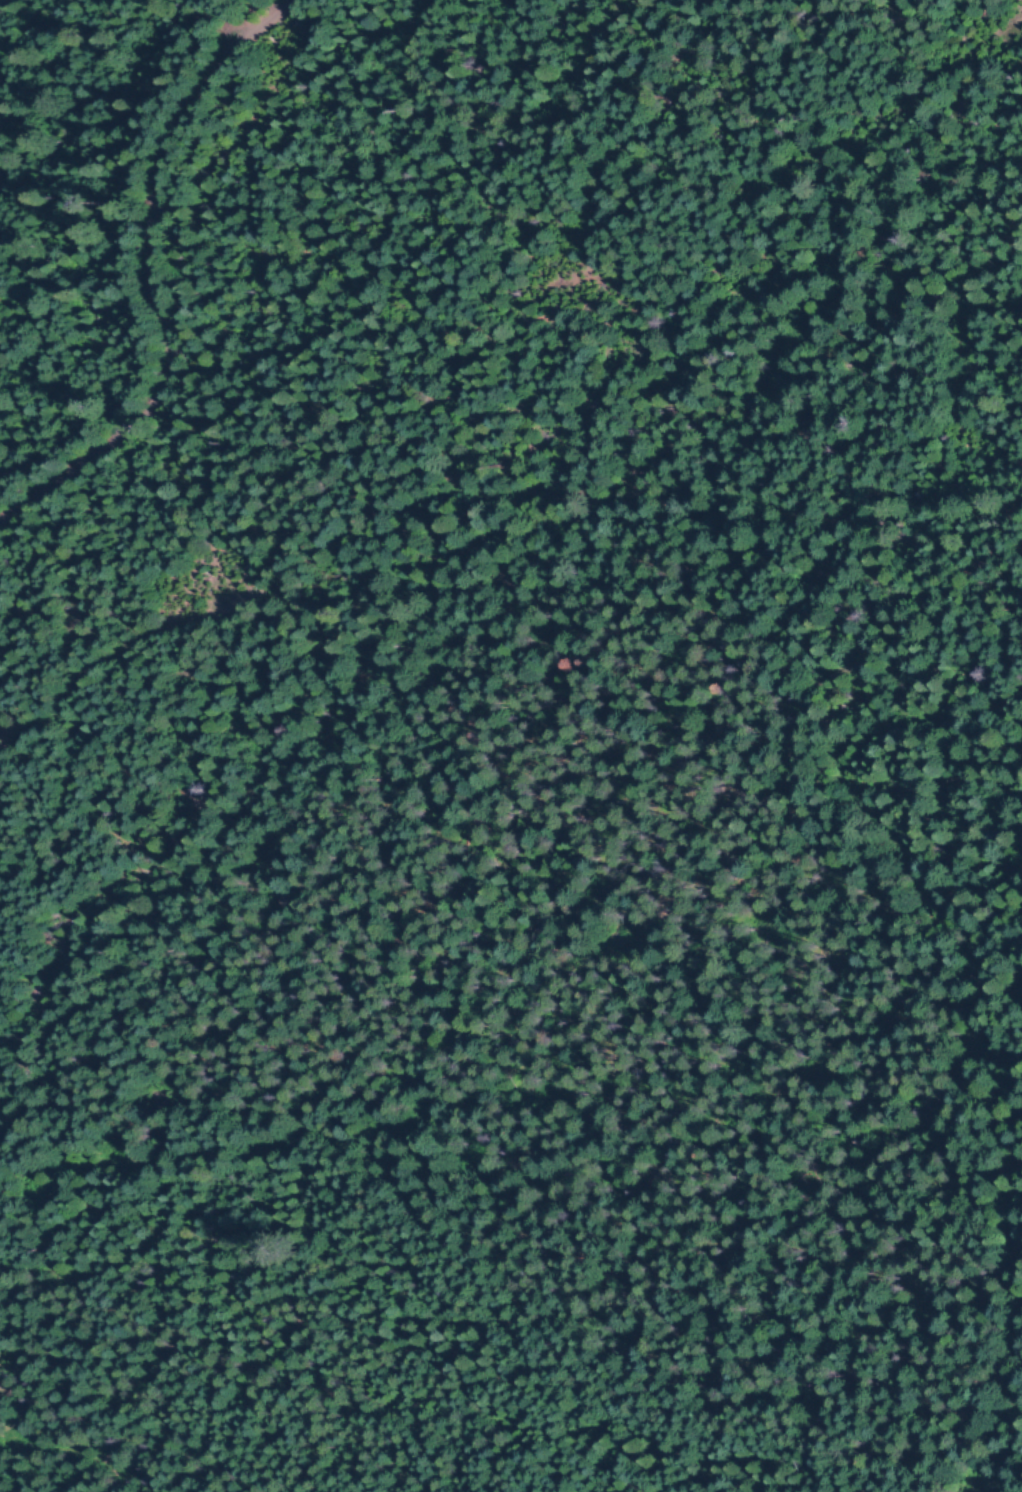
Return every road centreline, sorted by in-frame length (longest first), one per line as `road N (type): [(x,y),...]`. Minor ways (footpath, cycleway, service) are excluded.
road 1 (track): [(0,513),(126,426),(156,390),(153,256),(165,169),(231,44),(290,0)]

